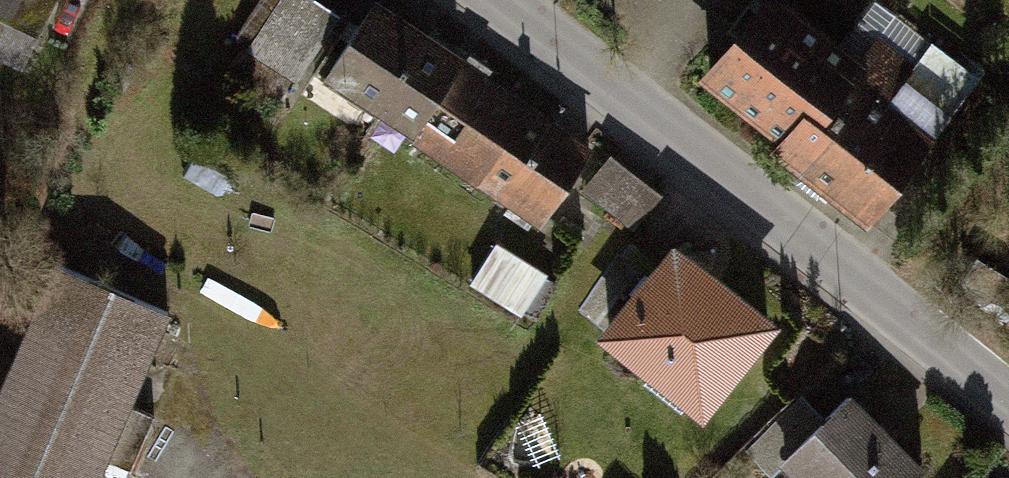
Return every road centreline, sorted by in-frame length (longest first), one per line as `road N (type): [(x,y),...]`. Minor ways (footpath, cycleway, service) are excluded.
road 1 (tertiary): [(490,0),(885,300),(1008,410)]

